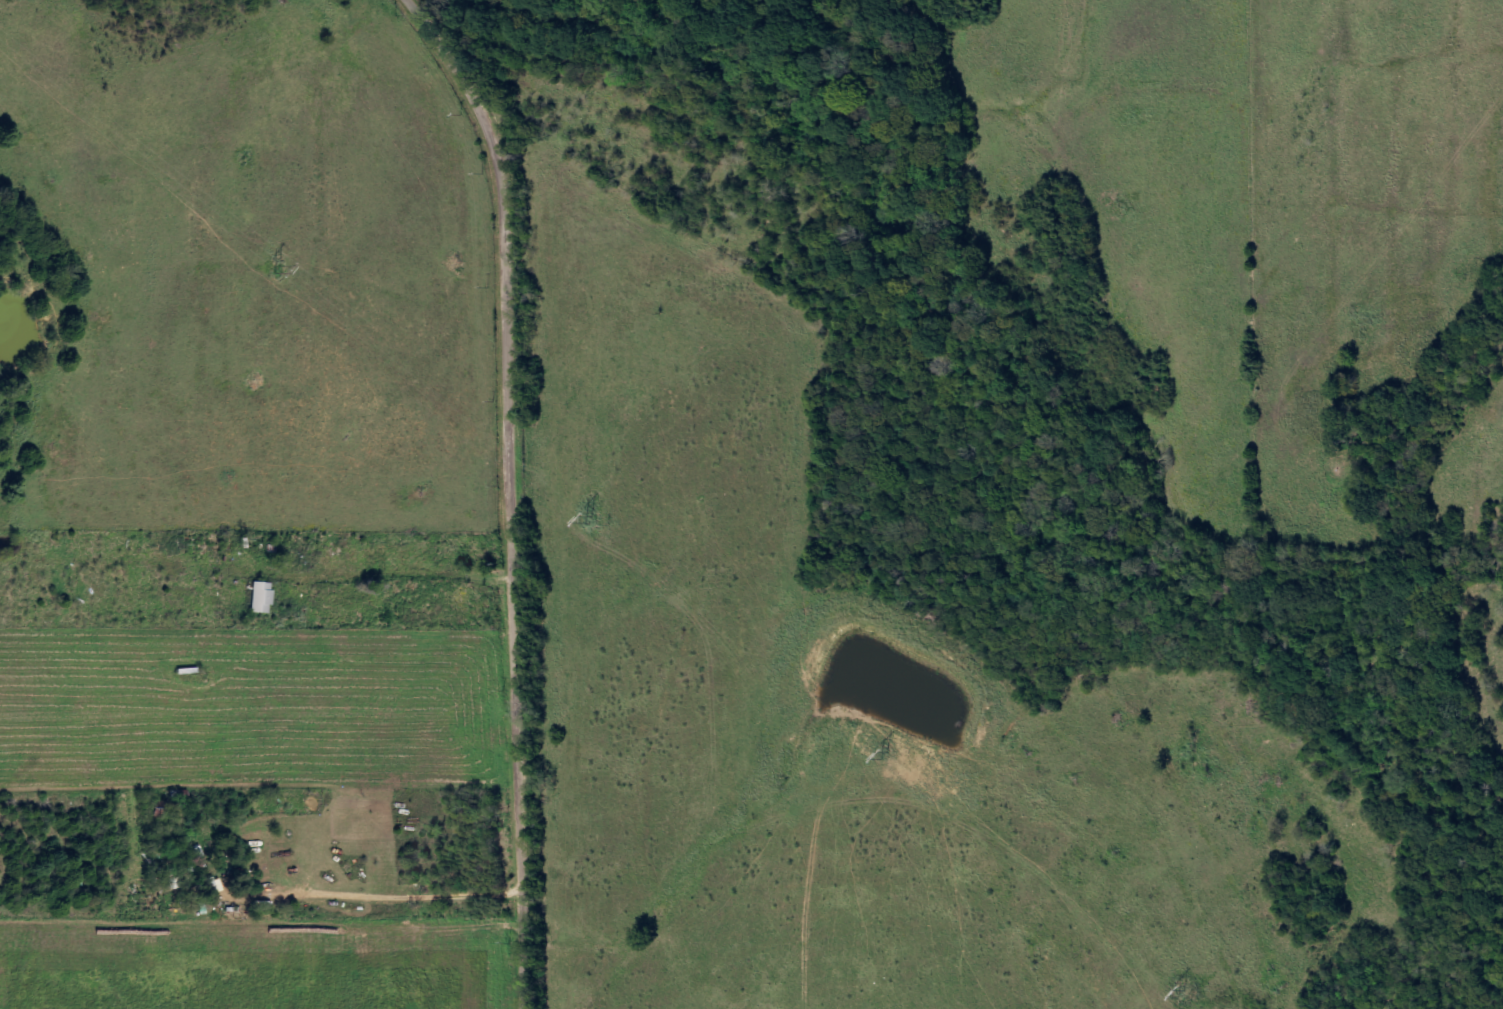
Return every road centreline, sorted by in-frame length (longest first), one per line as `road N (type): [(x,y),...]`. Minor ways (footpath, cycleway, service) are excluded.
road 1 (residential): [(480,656),(477,284),(447,103),(423,53),(373,0)]
road 2 (residential): [(483,1008),(480,656)]

